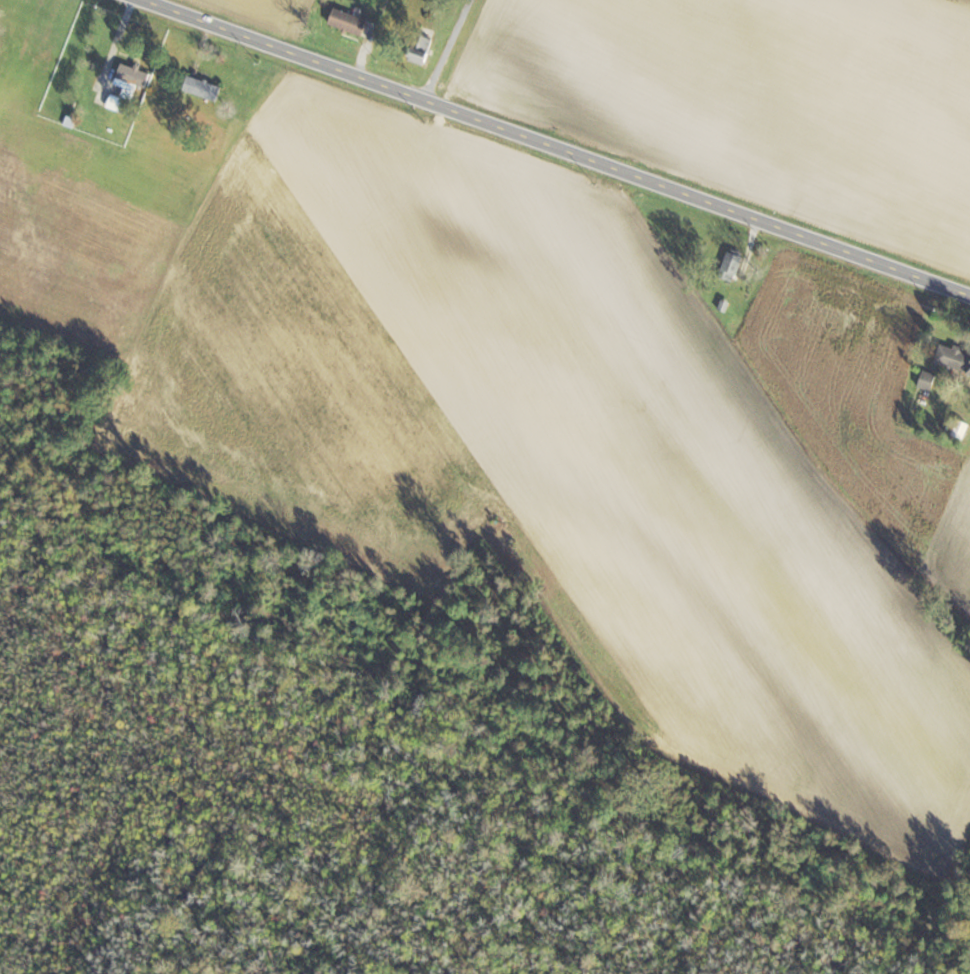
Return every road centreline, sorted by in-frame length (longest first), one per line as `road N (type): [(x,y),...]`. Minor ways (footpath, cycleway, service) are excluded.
road 1 (tertiary): [(969,295),(152,0)]

